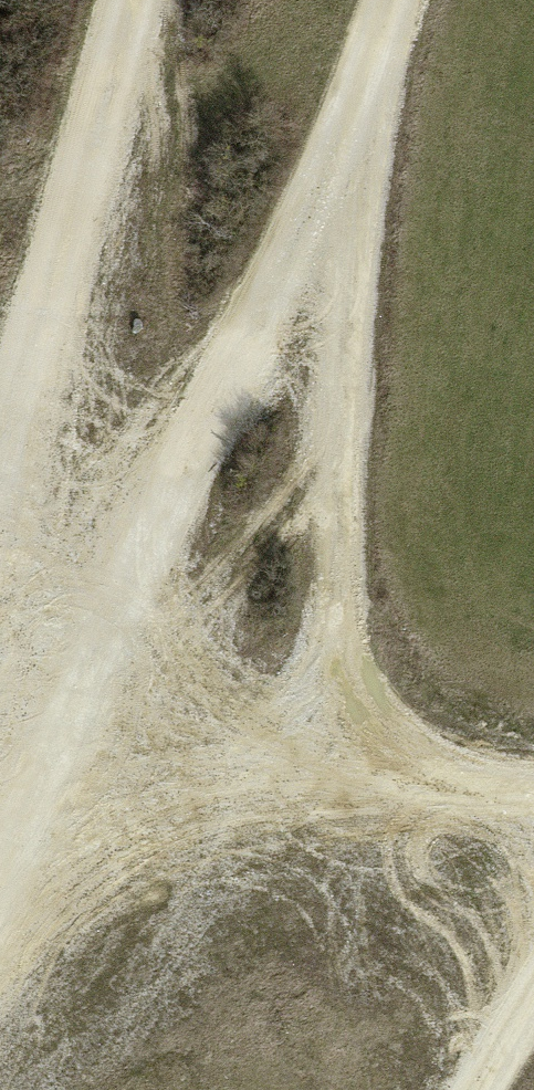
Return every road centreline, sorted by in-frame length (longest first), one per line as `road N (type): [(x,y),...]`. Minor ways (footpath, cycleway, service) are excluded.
road 1 (track): [(533,791),(269,770),(87,706),(330,162),(384,0)]
road 2 (track): [(0,459),(137,0)]
road 3 (track): [(87,706),(0,901)]
road 4 (track): [(87,706),(0,581)]

